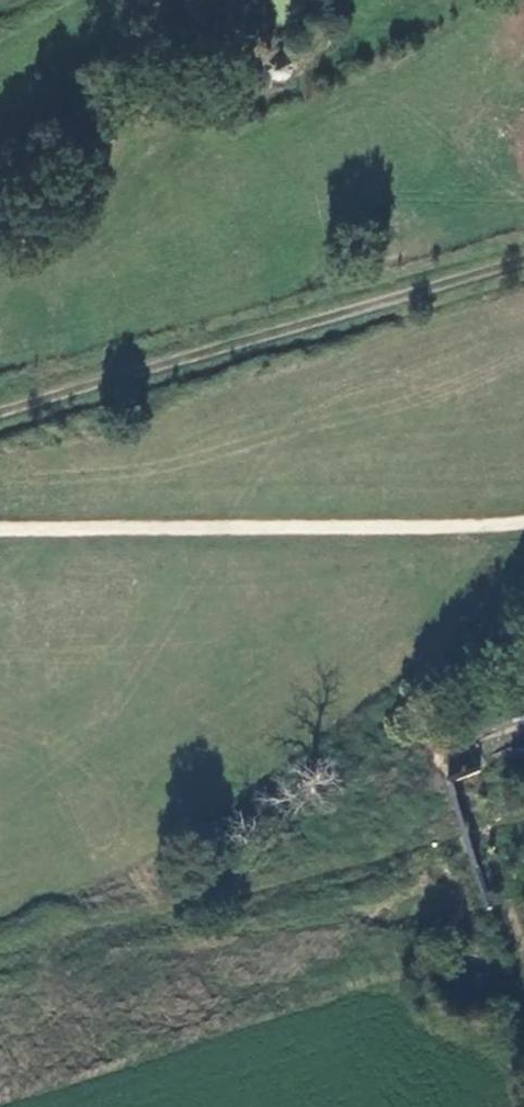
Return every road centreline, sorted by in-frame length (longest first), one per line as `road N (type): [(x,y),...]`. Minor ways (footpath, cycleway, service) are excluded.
road 1 (track): [(523,257),(0,409)]

